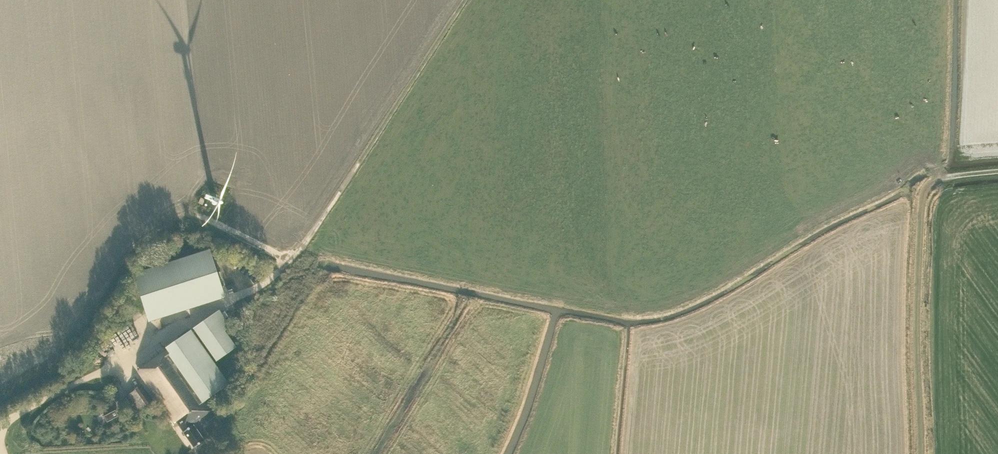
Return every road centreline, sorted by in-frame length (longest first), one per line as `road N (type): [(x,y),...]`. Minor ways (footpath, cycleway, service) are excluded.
road 1 (track): [(921,453),(923,197),(940,179),(997,171)]

